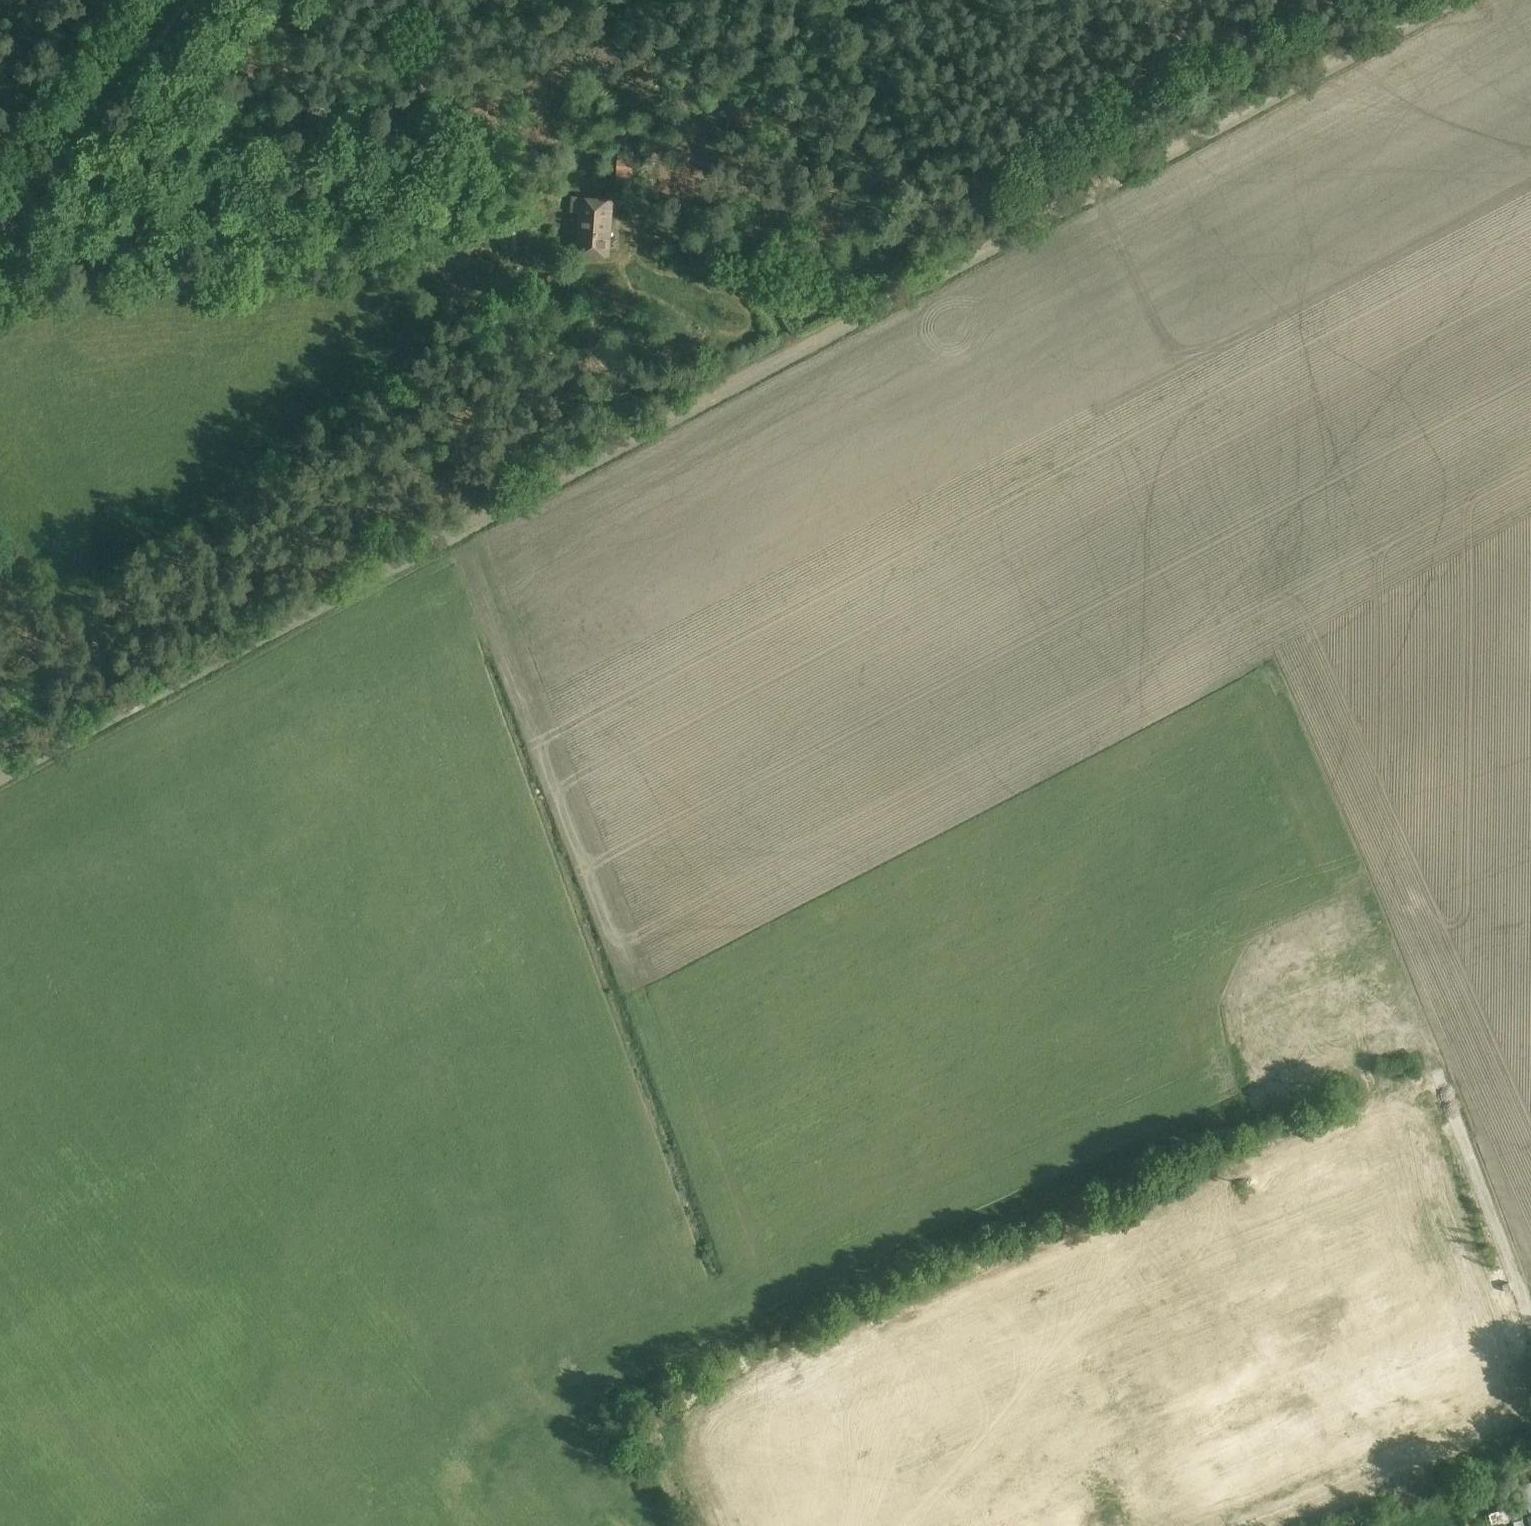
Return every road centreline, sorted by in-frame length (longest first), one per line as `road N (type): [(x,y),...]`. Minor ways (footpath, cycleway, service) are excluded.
road 1 (track): [(0,771),(1448,0)]
road 2 (track): [(170,0),(0,202)]

